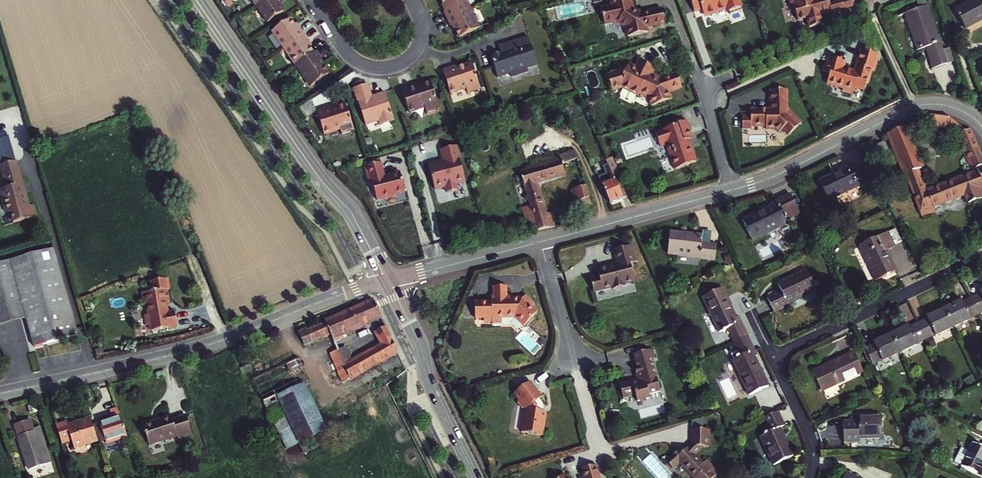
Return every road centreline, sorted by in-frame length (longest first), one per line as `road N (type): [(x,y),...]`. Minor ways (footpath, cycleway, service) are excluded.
road 1 (residential): [(0,394),(206,346),(387,280)]
road 2 (tertiary): [(197,0),(351,211),(387,280)]
road 3 (residential): [(734,190),(916,106),(954,106),(981,128)]
road 4 (residential): [(773,357),(981,258)]
road 5 (tertiary): [(387,280),(477,477)]
road 6 (residential): [(540,242),(734,190)]
road 7 (residential): [(669,0),(734,190)]
road 8 (residential): [(310,0),(356,60),(380,68),(414,52),(421,28),(413,0)]
road 9 (residential): [(387,280),(540,242)]
road 10 (residential): [(540,242),(578,374)]
road 11 (residential): [(810,477),(811,443),(773,357)]

